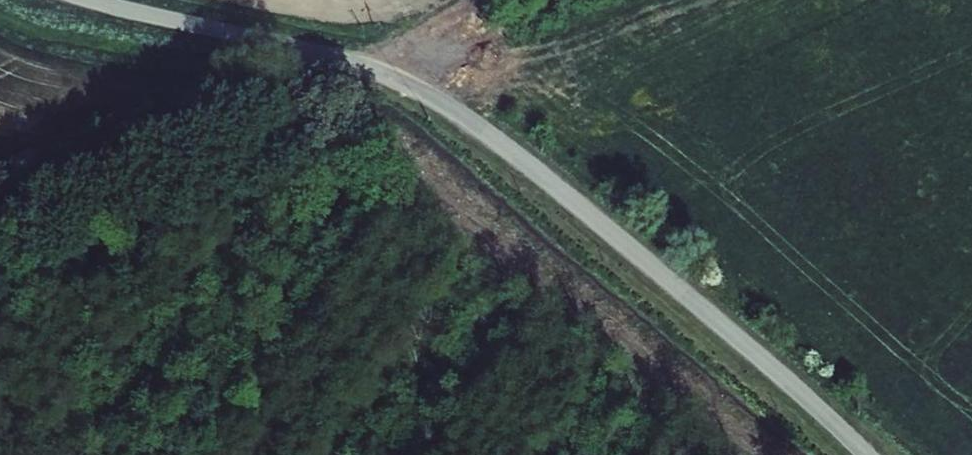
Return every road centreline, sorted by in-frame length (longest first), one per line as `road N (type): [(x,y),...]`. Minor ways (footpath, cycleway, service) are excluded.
road 1 (unclassified): [(725,327),(511,151),(407,83),(89,0)]
road 2 (track): [(484,0),(0,233)]
road 3 (residential): [(865,454),(725,327)]

